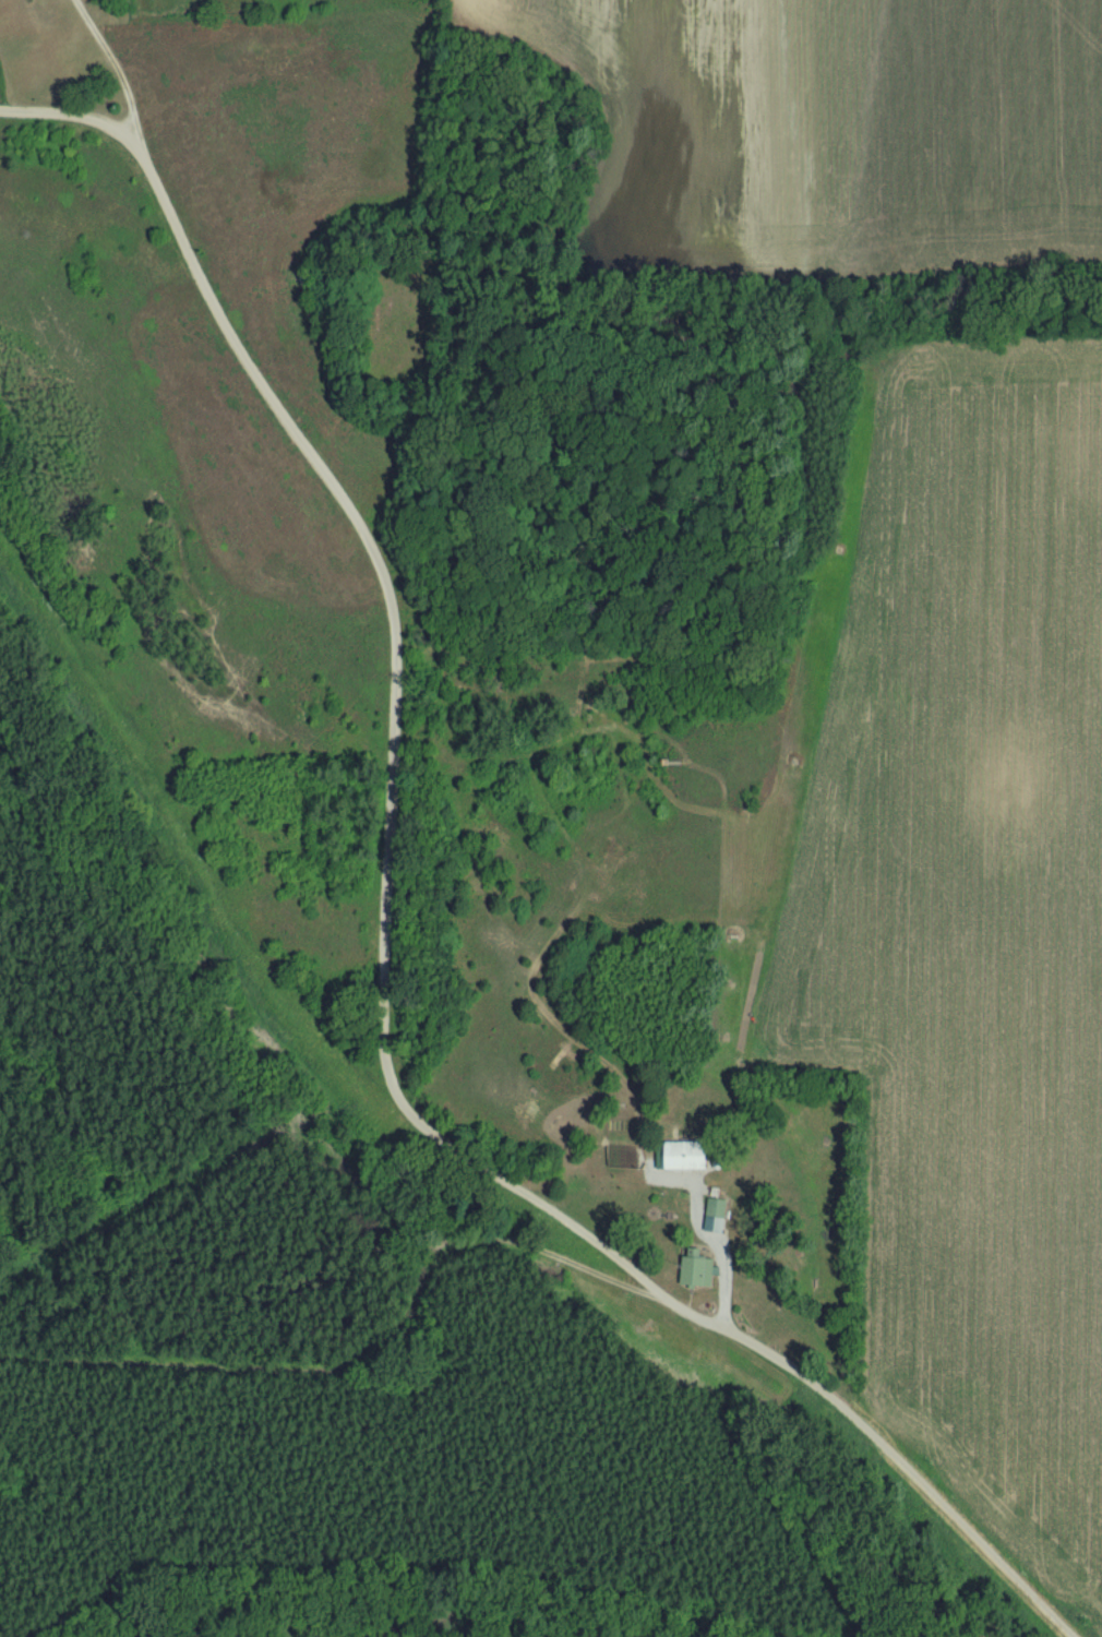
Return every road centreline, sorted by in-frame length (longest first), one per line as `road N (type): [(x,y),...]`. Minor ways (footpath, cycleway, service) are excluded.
road 1 (residential): [(1056,1636),(817,1412),(477,1178),(406,1108),(385,1024),(397,654),(370,538),(179,231),(130,123),(0,110)]
road 2 (track): [(130,123),(90,0)]

